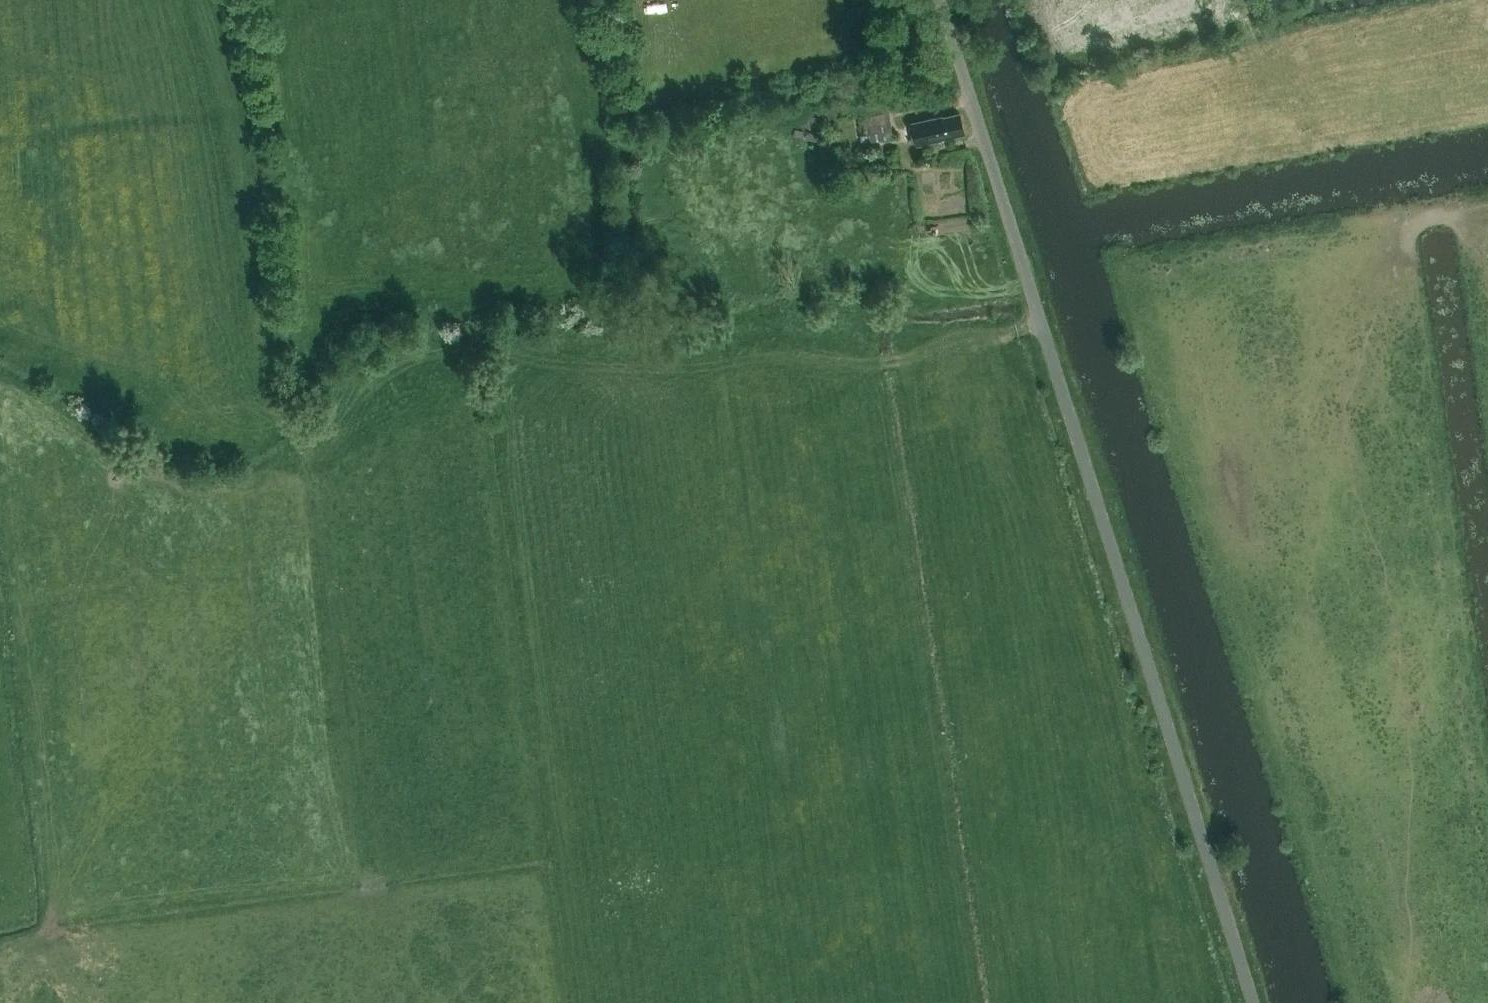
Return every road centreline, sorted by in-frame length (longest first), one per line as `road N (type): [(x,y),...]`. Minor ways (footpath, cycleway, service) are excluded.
road 1 (unclassified): [(938,0),(1043,330)]

